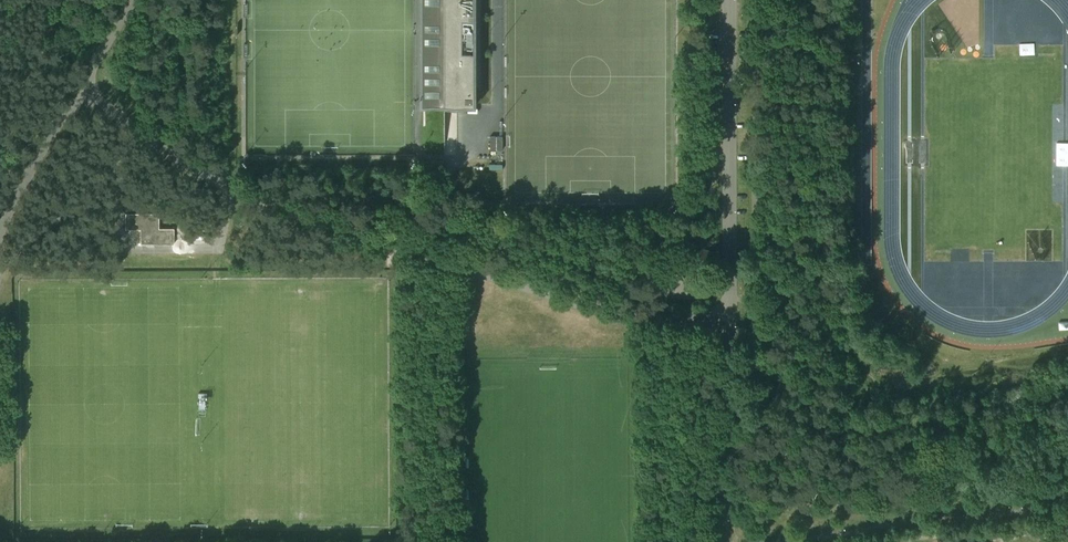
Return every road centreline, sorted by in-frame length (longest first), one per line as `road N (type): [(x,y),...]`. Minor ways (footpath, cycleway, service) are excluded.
road 1 (unclassified): [(731,322),(600,311),(239,190),(162,150),(80,86)]
road 2 (unclassified): [(731,322),(730,0)]
road 3 (unclassified): [(788,541),(1010,513),(1067,496)]
road 4 (unclassified): [(721,541),(731,322)]
road 5 (unclassified): [(80,86),(0,230)]

